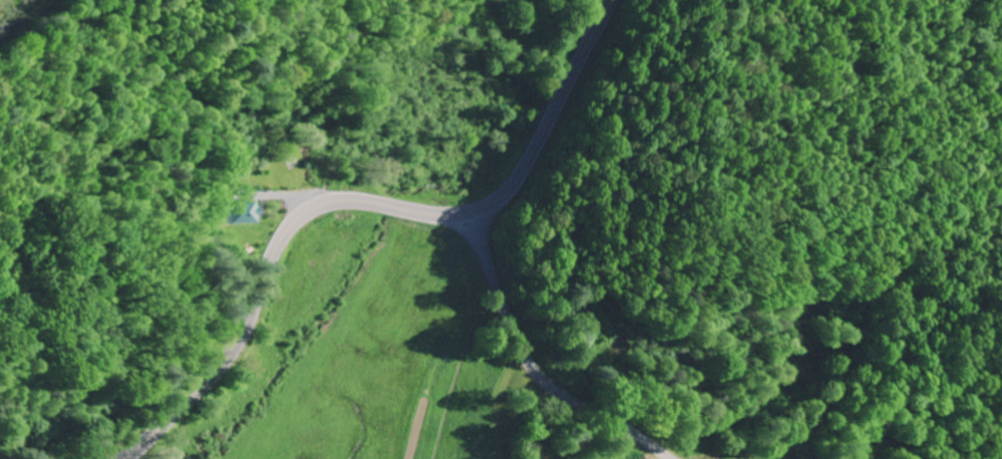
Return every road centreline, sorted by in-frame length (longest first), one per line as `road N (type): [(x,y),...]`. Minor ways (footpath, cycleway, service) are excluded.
road 1 (secondary): [(612,0),(508,191),(481,208),(444,214),(347,200),(304,214),(277,247),(233,350),(124,458)]
road 2 (track): [(14,0),(304,214)]
road 3 (residential): [(669,458),(563,396),(535,368),(470,211)]

